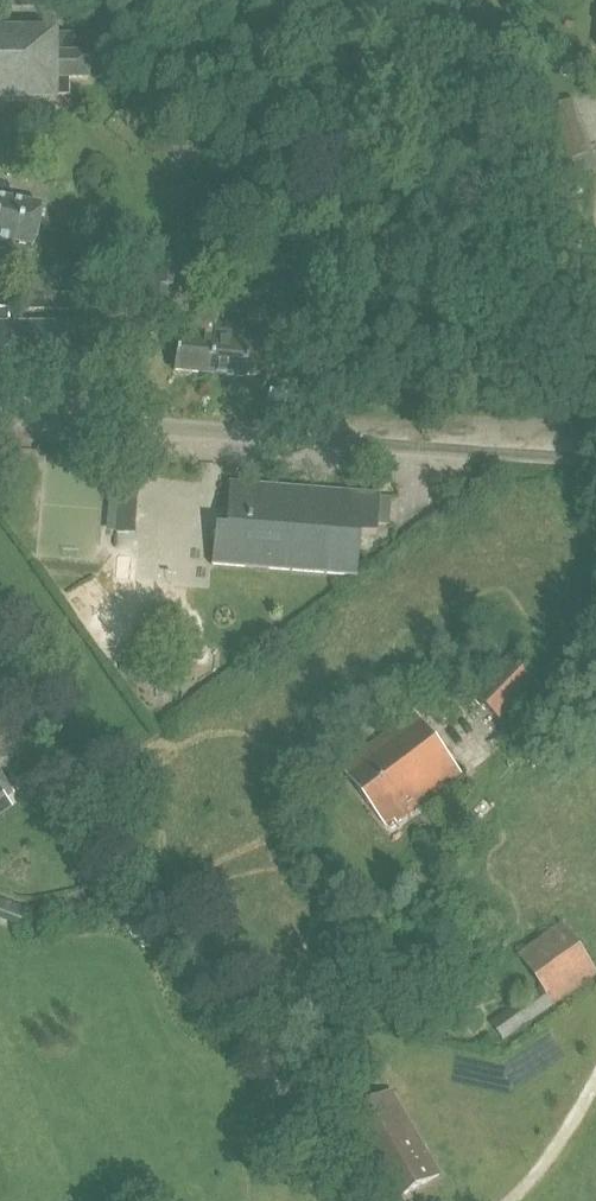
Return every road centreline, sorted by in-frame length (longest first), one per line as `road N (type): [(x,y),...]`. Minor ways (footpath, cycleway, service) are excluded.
road 1 (residential): [(595,459),(0,413)]

